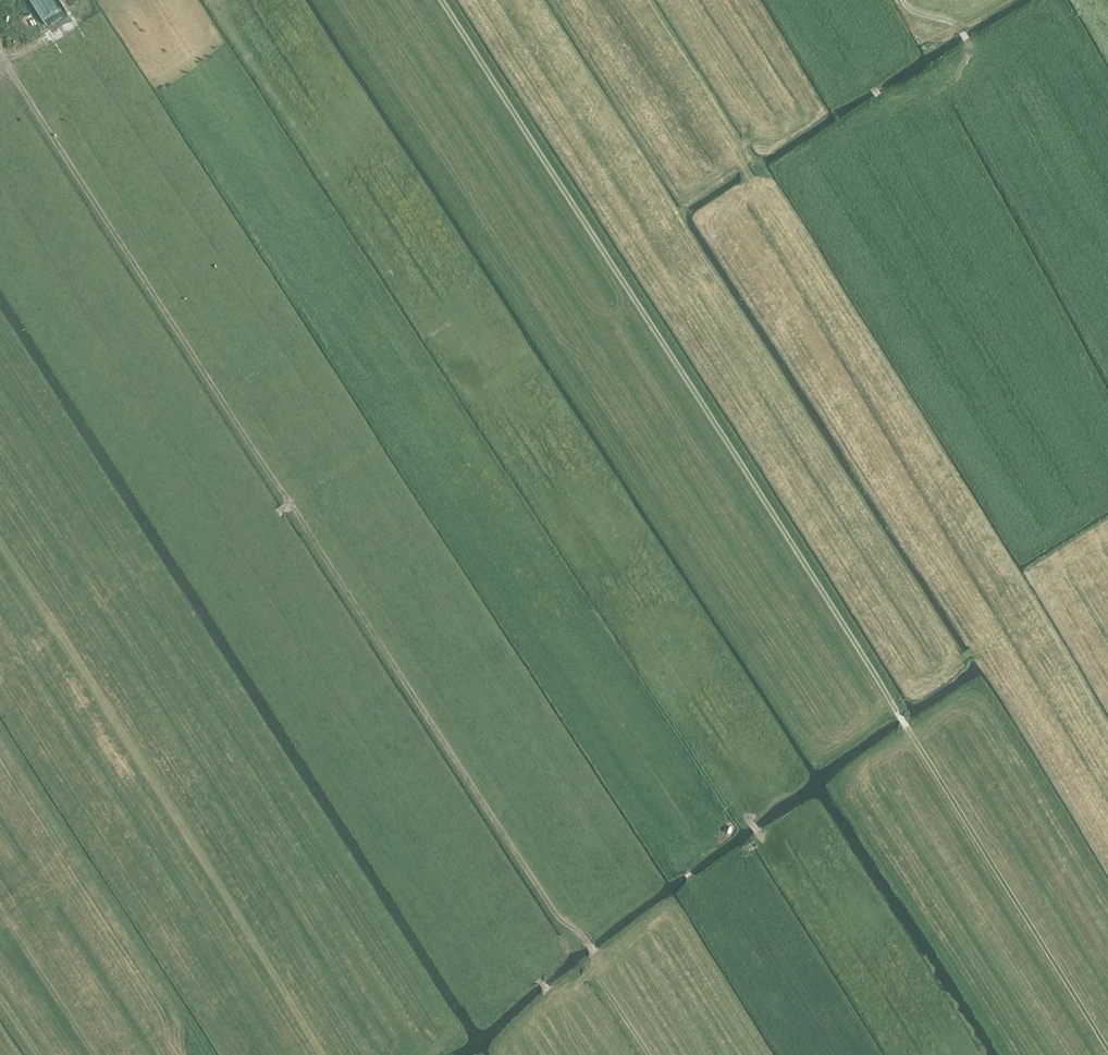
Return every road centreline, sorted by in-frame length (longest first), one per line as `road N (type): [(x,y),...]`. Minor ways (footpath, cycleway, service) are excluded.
road 1 (track): [(1107,1051),(439,0)]
road 2 (track): [(0,56),(545,900),(595,952),(599,978),(647,1054)]
road 3 (track): [(325,1054),(0,546)]

